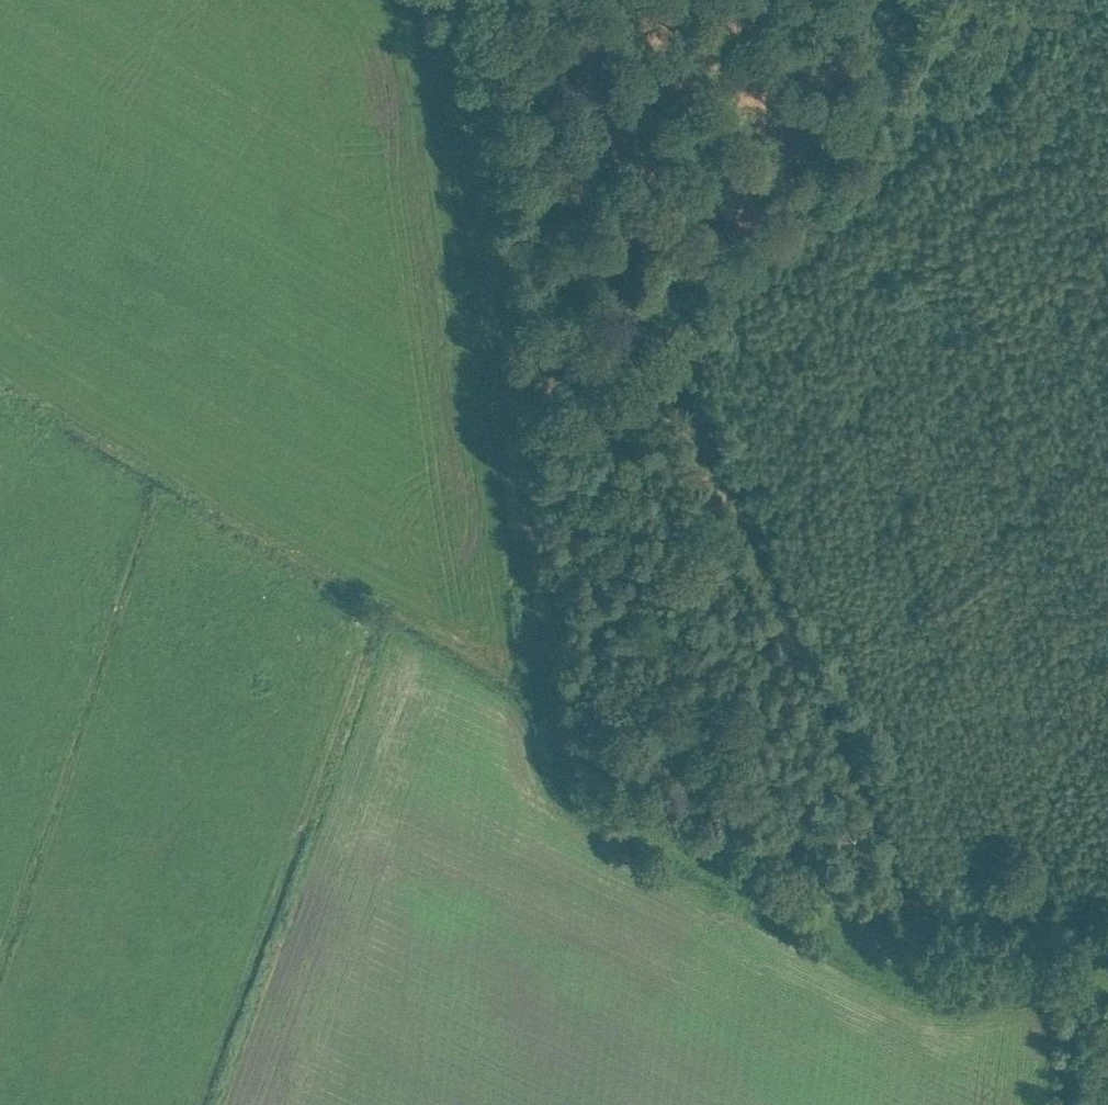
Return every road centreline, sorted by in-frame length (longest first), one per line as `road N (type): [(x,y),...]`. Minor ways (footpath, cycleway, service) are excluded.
road 1 (track): [(1066,982),(963,985),(908,977),(571,793),(560,771),(450,0)]

